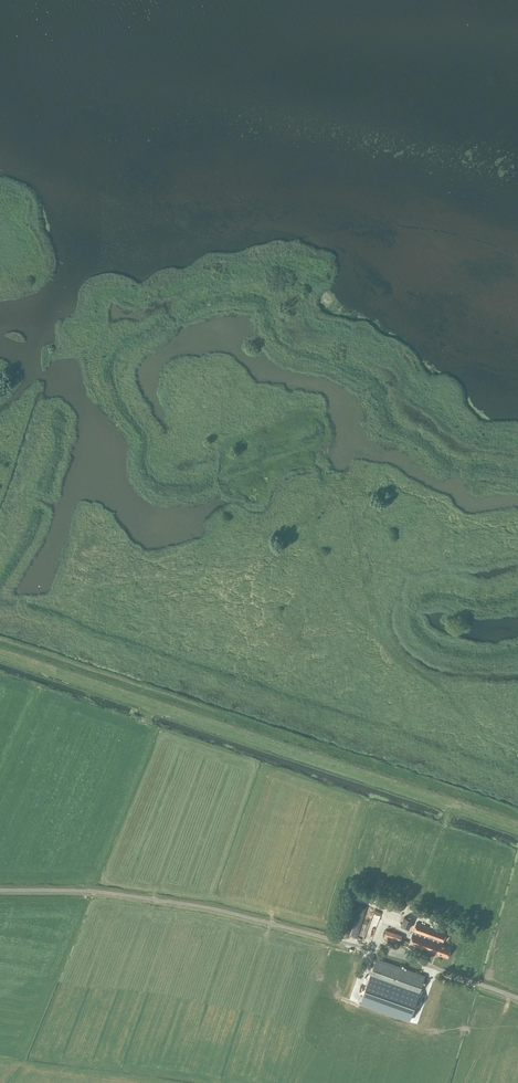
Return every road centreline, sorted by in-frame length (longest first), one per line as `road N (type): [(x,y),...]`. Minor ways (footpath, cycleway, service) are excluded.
road 1 (track): [(517,478),(442,463),(387,424),(364,380),(277,347),(255,301),(220,301),(177,315),(122,346),(109,368),(114,396),(142,437),(140,469),(159,489),(203,487),(314,439),(319,425)]
road 2 (track): [(517,776),(52,615),(0,606)]
road 3 (unclassified): [(517,997),(418,961),(212,908),(96,891),(0,890)]
road 4 (track): [(517,654),(447,653),(416,633),(412,614),(432,597),(484,605),(517,597)]
road 5 (track): [(0,582),(35,519),(56,454),(57,416)]

